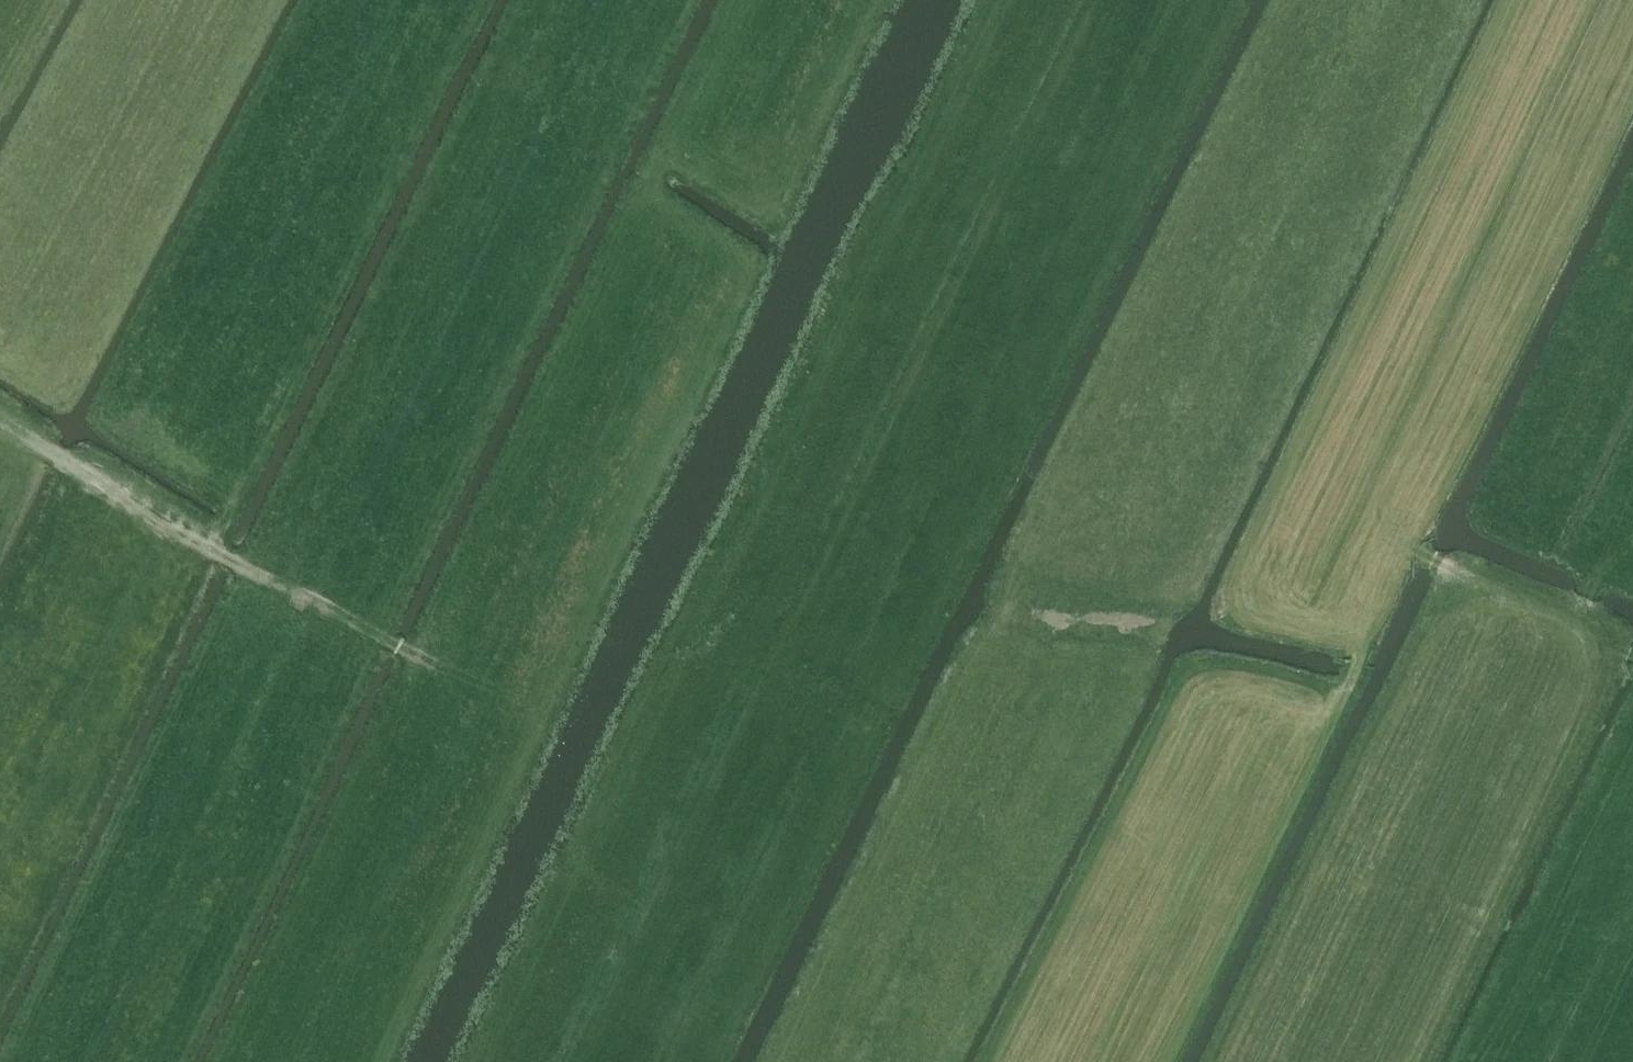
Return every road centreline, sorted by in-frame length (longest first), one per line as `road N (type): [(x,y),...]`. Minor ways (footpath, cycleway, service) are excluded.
road 1 (track): [(414,644),(0,415)]

